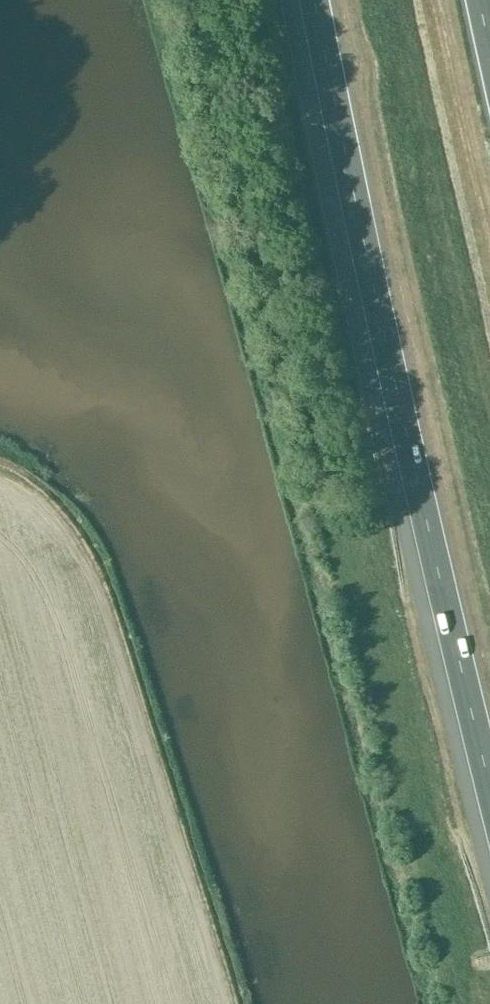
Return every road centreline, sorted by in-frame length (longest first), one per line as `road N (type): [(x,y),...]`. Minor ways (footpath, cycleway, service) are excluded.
road 1 (motorway): [(313,0),(489,789)]

